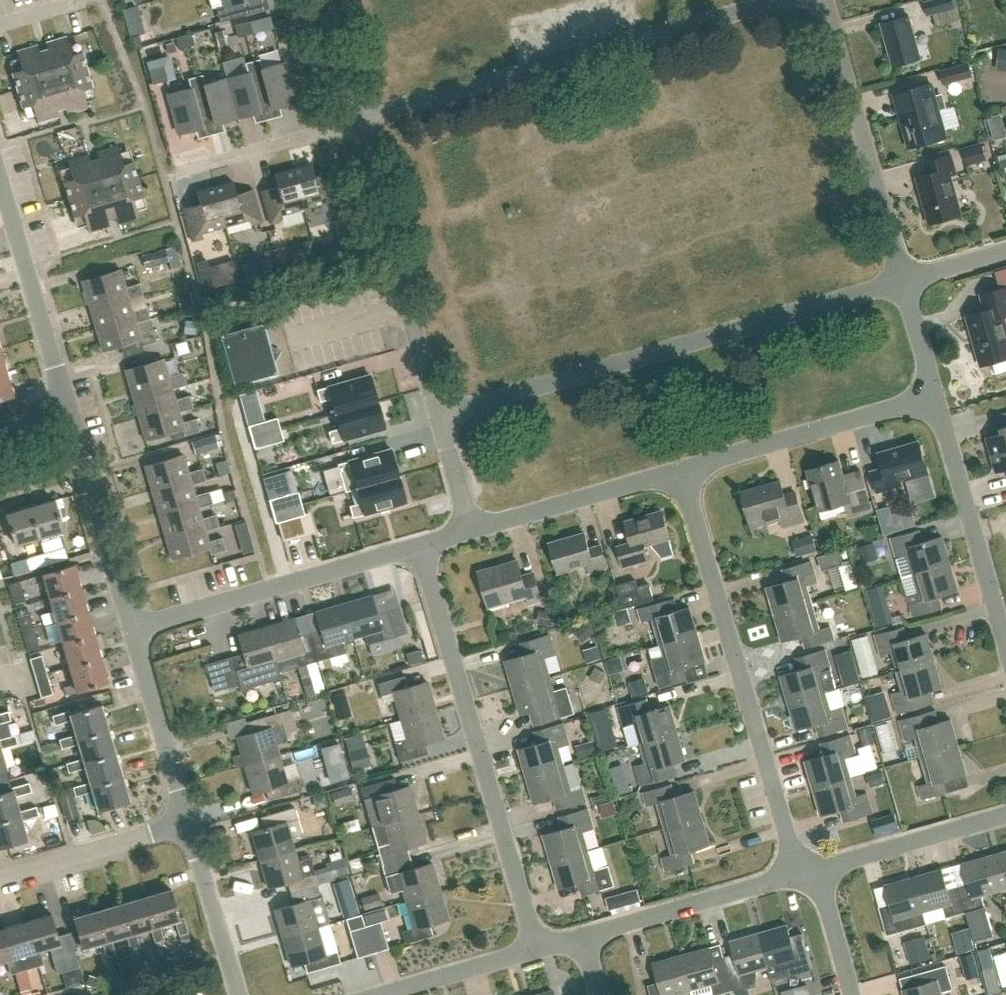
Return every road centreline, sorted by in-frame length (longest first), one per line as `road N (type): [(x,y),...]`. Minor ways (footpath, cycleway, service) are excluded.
road 1 (residential): [(440,413),(903,281)]
road 2 (residential): [(358,122),(791,0)]
road 3 (residential): [(797,875),(682,468)]
road 4 (residential): [(537,951),(423,544)]
road 5 (residential): [(131,627),(423,544)]
road 6 (residential): [(440,413),(358,122)]
road 7 (residential): [(903,281),(824,0)]
road 8 (residential): [(1005,649),(935,394)]
road 9 (residential): [(682,468),(935,394)]
road 10 (residential): [(68,414),(0,181)]
road 11 (residential): [(131,627),(68,414)]
road 12 (residential): [(584,937),(797,875)]
road 13 (residential): [(472,528),(682,468)]
road 14 (residential): [(187,822),(131,627)]
road 15 (residential): [(818,869),(1005,814)]
road 16 (residential): [(0,876),(187,822)]
road 17 (residential): [(175,173),(358,122)]
road 18 (residential): [(238,994),(187,822)]
road 19 (residential): [(386,994),(537,951)]
road 20 (residential): [(853,994),(818,869)]
road 21 (residential): [(358,122),(324,0)]

